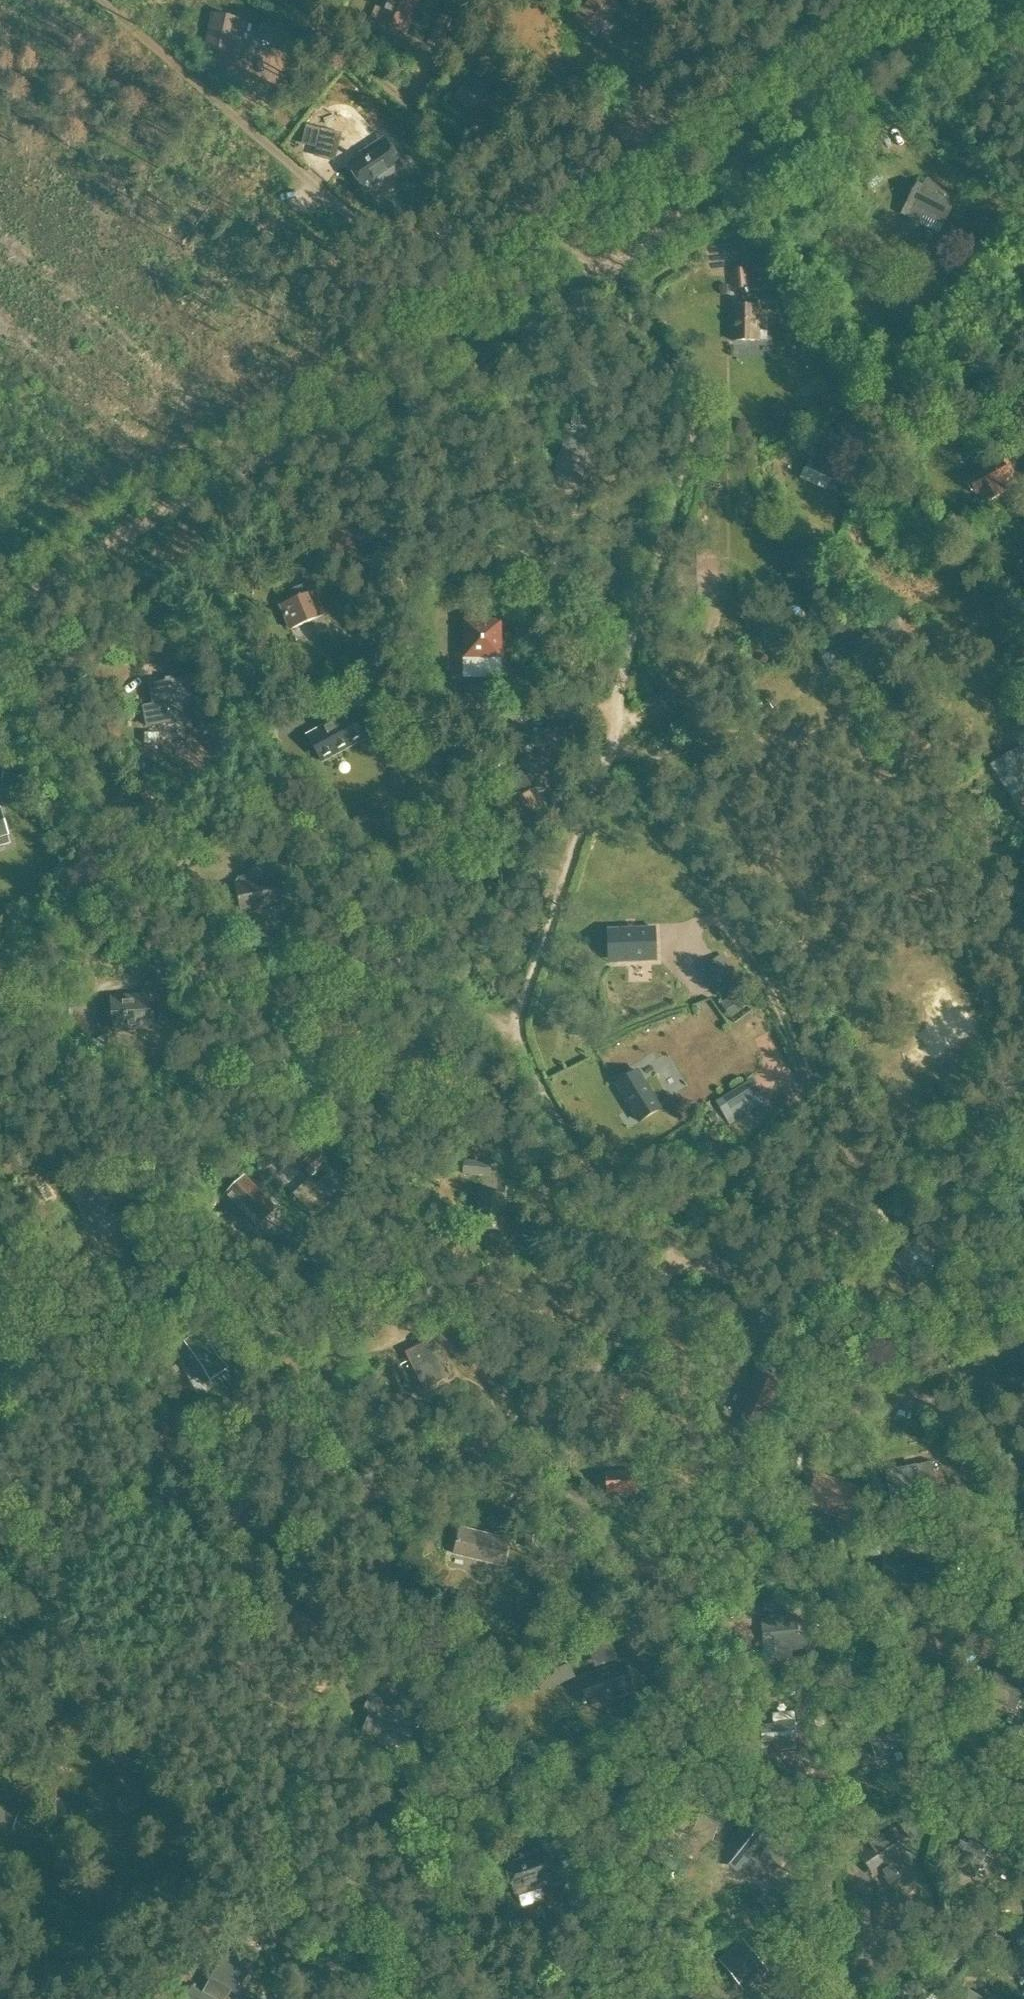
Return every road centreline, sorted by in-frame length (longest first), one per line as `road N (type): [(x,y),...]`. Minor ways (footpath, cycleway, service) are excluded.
road 1 (track): [(1023,1567),(1016,1546),(1018,1453),(1011,1432),(845,1363),(624,1199),(577,1143),(514,1022),(535,981),(609,742),(633,634),(687,473),(694,434),(688,404),(595,270),(284,0)]
road 2 (track): [(0,626),(33,596),(232,472),(386,430),(440,401),(558,295),(637,246),(762,127),(977,0)]
road 3 (track): [(685,1249),(570,1398),(542,1421),(406,1470),(364,1501),(339,1540),(249,1579),(231,1570),(189,1503),(173,1499),(58,1581)]
road 4 (track): [(0,650),(140,823),(169,903),(202,938),(320,979),(514,1022)]
road 5 (track): [(0,1507),(343,1998)]
road 6 (track): [(482,363),(322,204),(84,0)]
road 7 (track): [(528,1427),(754,1771),(776,1788),(851,1794)]
road 8 (track): [(685,1249),(704,1208),(803,1092),(804,1074),(778,1009),(750,967)]
road 9 (track): [(602,764),(715,733),(775,729),(922,765)]
road 10 (track): [(737,152),(886,393)]
road 11 (track): [(727,515),(702,606),(609,742)]
road 12 (track): [(320,979),(276,1127)]
road 13 (track): [(808,98),(701,0)]

